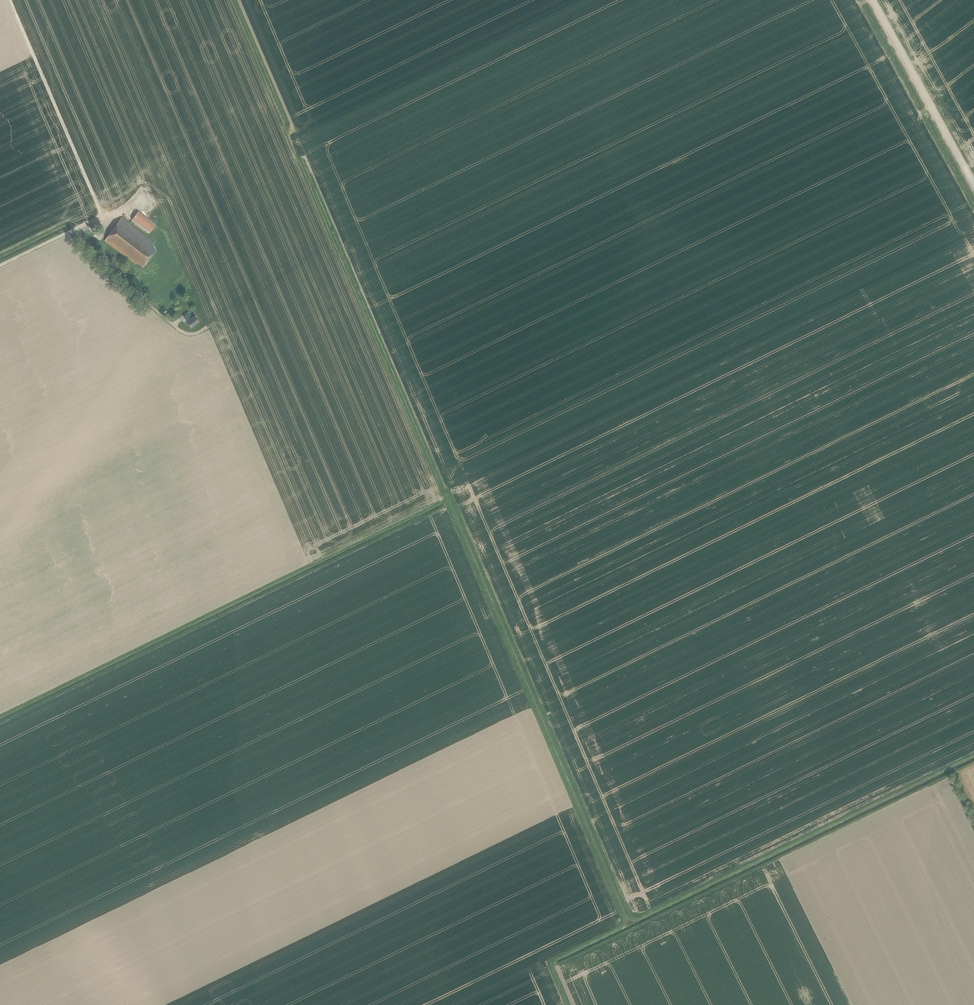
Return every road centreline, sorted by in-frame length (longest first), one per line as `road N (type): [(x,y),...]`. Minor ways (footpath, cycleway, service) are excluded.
road 1 (tertiary): [(973,183),(873,0)]

